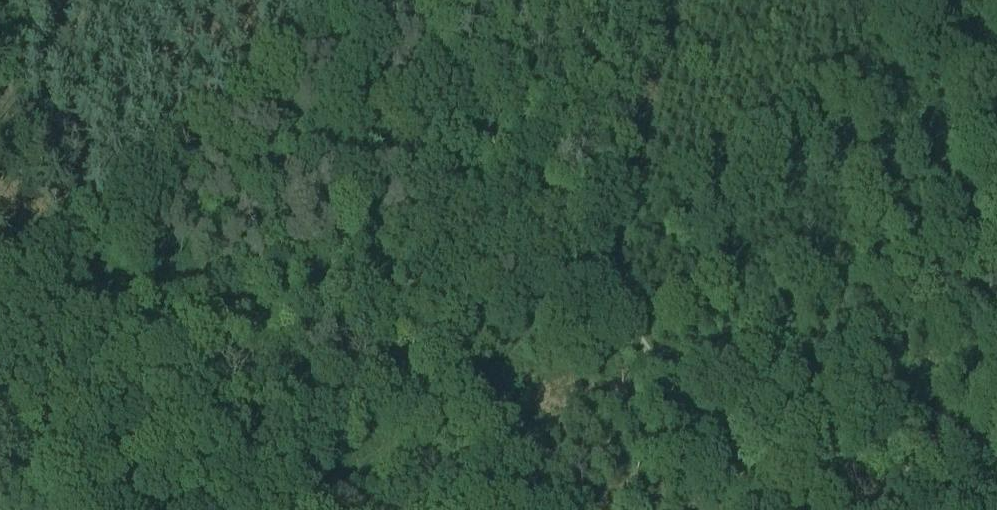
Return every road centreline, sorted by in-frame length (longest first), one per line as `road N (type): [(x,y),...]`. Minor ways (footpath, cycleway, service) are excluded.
road 1 (track): [(767,509),(381,0)]
road 2 (track): [(610,301),(351,473),(319,509)]
road 3 (track): [(610,301),(681,0)]
road 4 (track): [(386,7),(143,191)]

